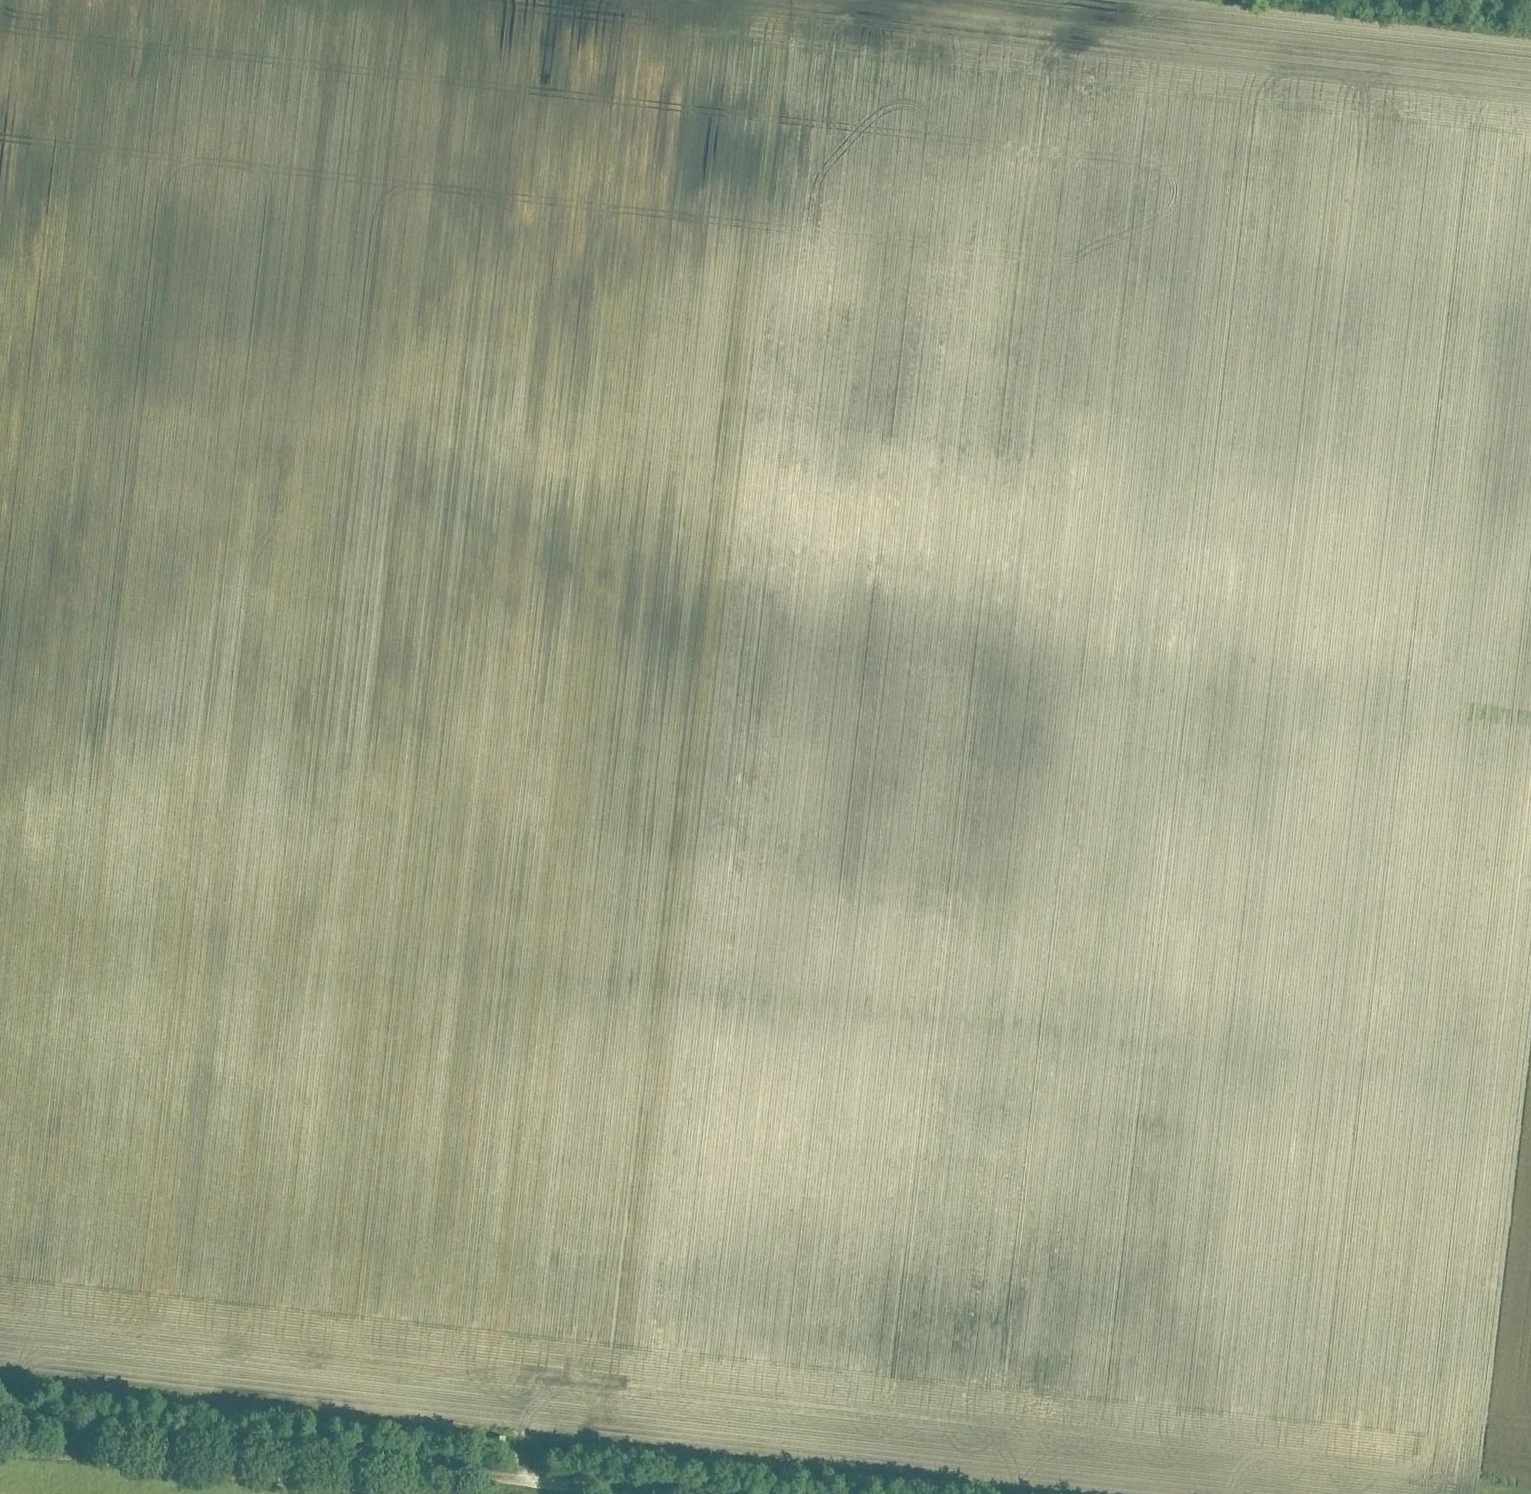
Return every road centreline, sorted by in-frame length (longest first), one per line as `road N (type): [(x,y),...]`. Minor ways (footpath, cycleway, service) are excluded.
road 1 (track): [(0,1426),(604,1493)]

